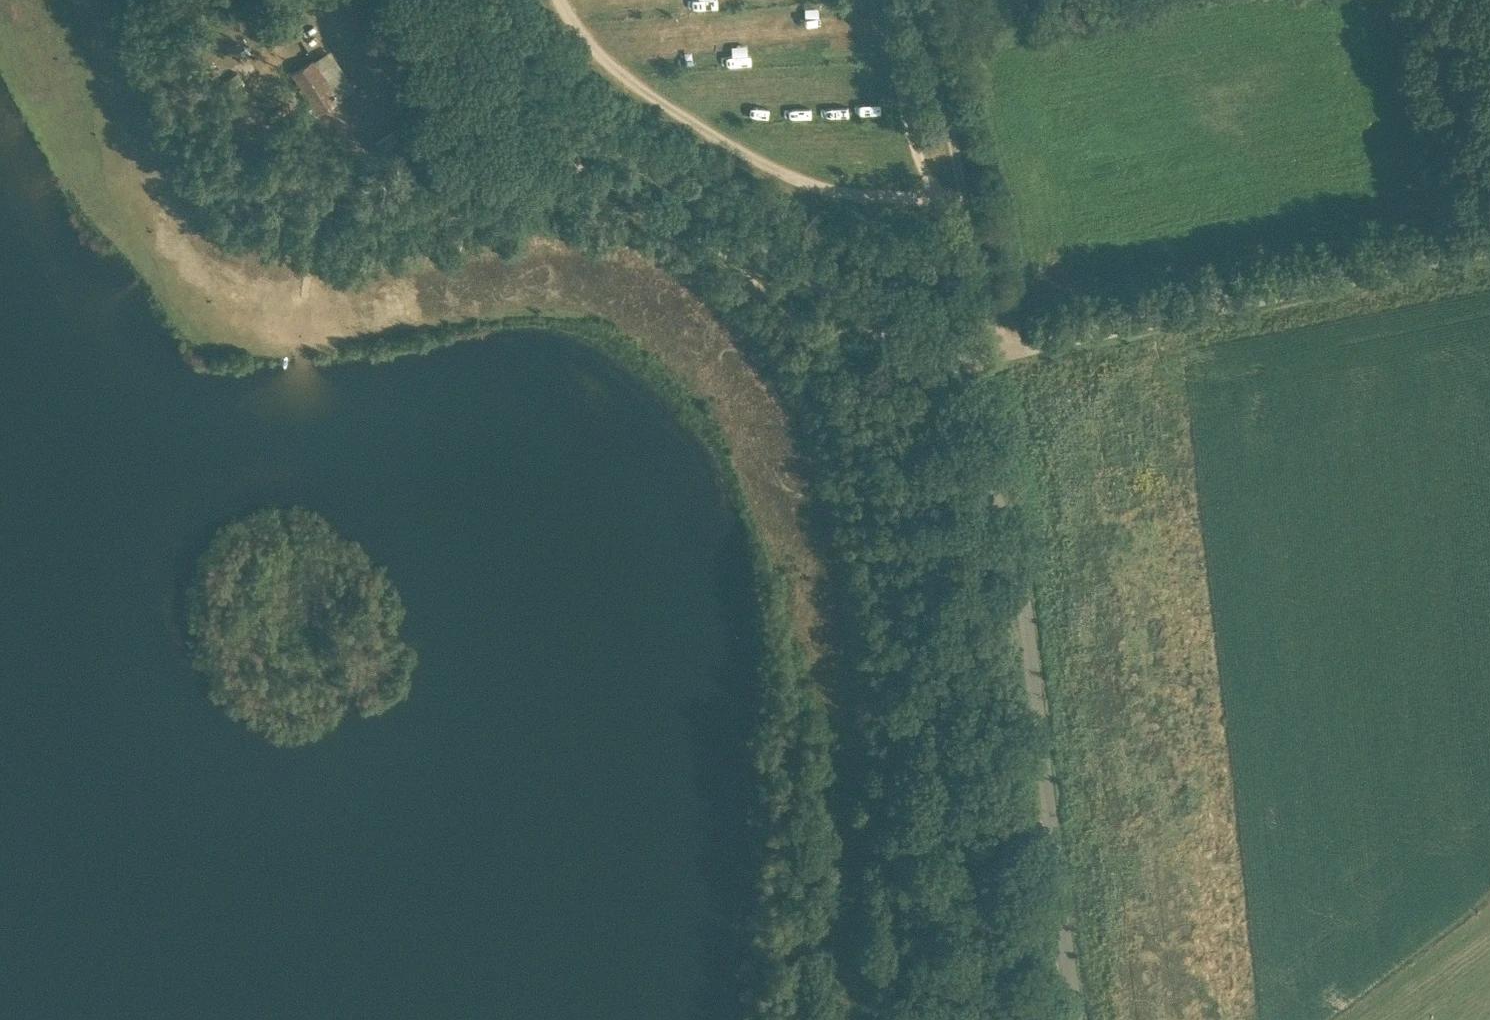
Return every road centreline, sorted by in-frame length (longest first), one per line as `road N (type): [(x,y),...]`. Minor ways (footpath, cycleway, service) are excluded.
road 1 (unclassified): [(1082,1019),(1012,532),(932,380)]
road 2 (unclassified): [(932,380),(864,320),(561,95),(473,0)]
road 3 (unclassified): [(932,380),(1004,352),(1489,249)]
road 4 (track): [(928,0),(962,192),(1004,352)]

